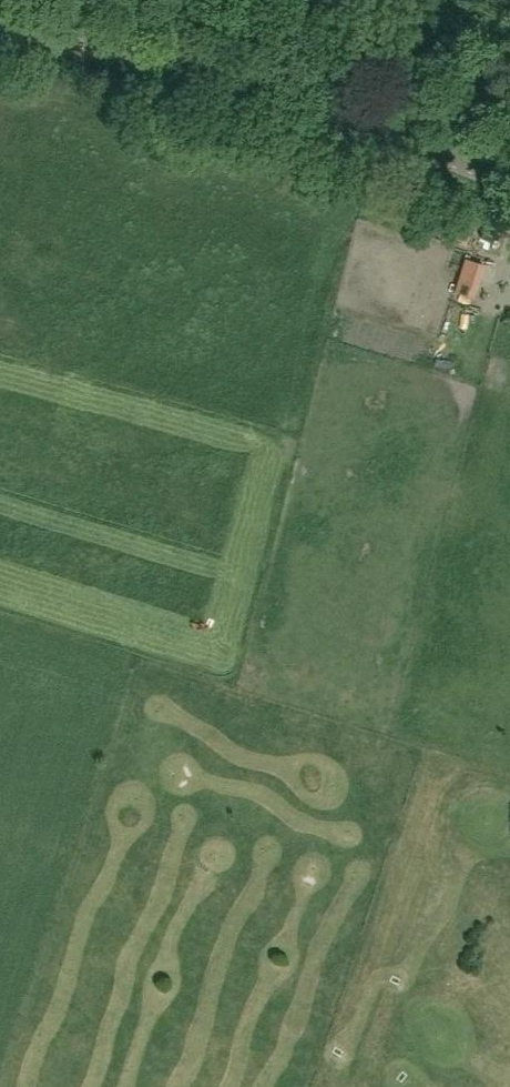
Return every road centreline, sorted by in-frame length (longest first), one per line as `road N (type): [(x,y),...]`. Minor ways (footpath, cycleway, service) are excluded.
road 1 (tertiary): [(509,176),(310,101),(125,48),(0,28)]

